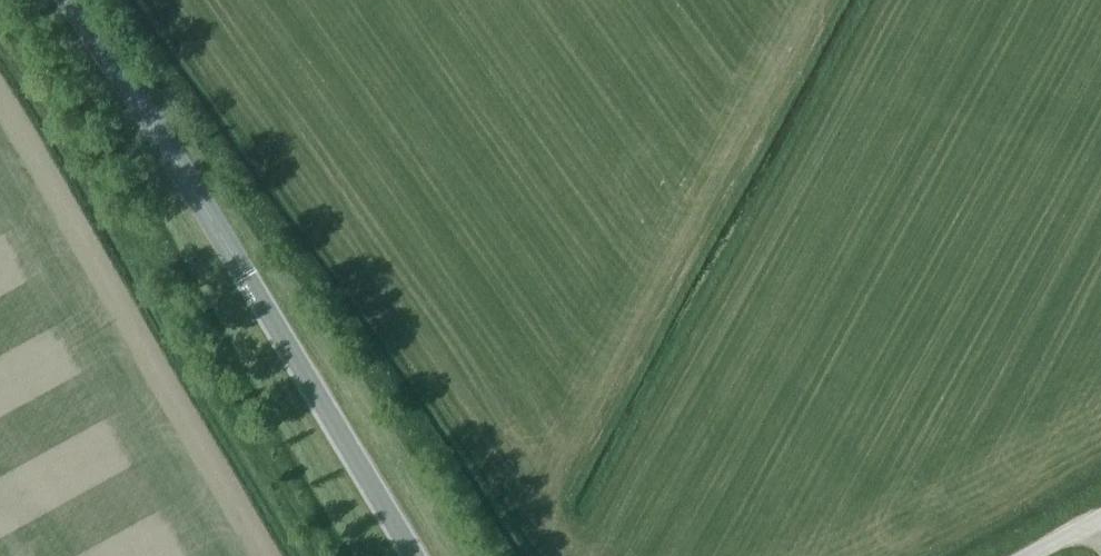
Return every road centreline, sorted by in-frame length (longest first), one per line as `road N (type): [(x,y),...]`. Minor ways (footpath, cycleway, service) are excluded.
road 1 (secondary): [(414,555),(70,0)]

